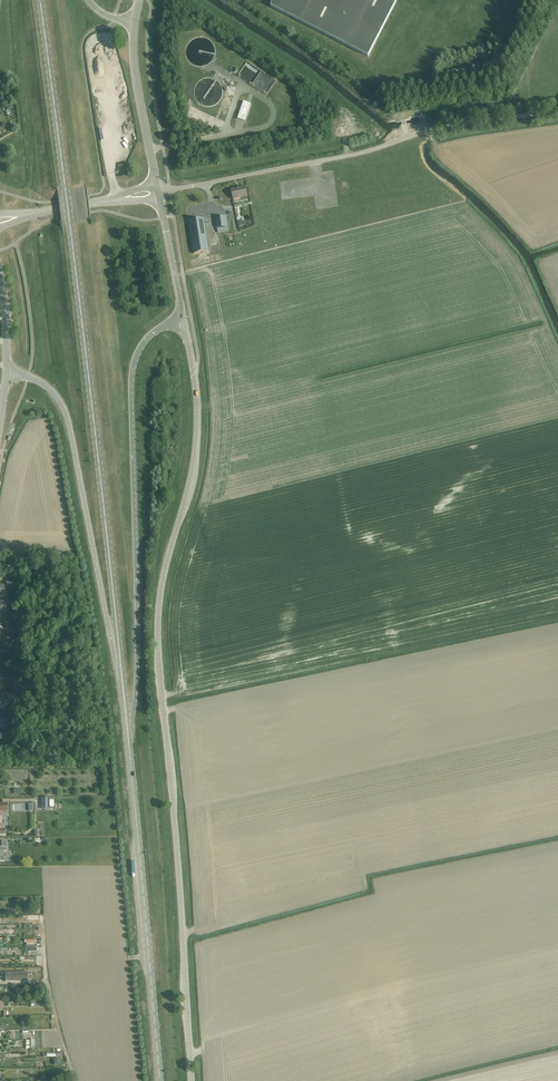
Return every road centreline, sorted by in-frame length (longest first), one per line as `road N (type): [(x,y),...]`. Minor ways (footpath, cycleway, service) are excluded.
road 1 (tertiary): [(191,1080),(159,612),(197,443),(183,321)]
road 2 (tertiary): [(40,0),(122,678)]
road 3 (secondary): [(128,739),(140,624),(132,373),(155,331),(183,321)]
road 4 (tertiary): [(158,191),(357,154),(461,122),(557,112)]
road 5 (secondary): [(6,374),(40,383),(65,412),(122,678)]
road 6 (secondary): [(128,739),(160,1080)]
road 7 (track): [(0,565),(35,568),(71,623),(88,720),(81,736),(0,757)]
road 8 (tertiary): [(158,191),(136,75),(135,21)]
road 9 (track): [(47,592),(31,651),(39,748)]
road 10 (tertiary): [(24,215),(158,191)]
road 11 (tertiary): [(183,321),(158,191)]

